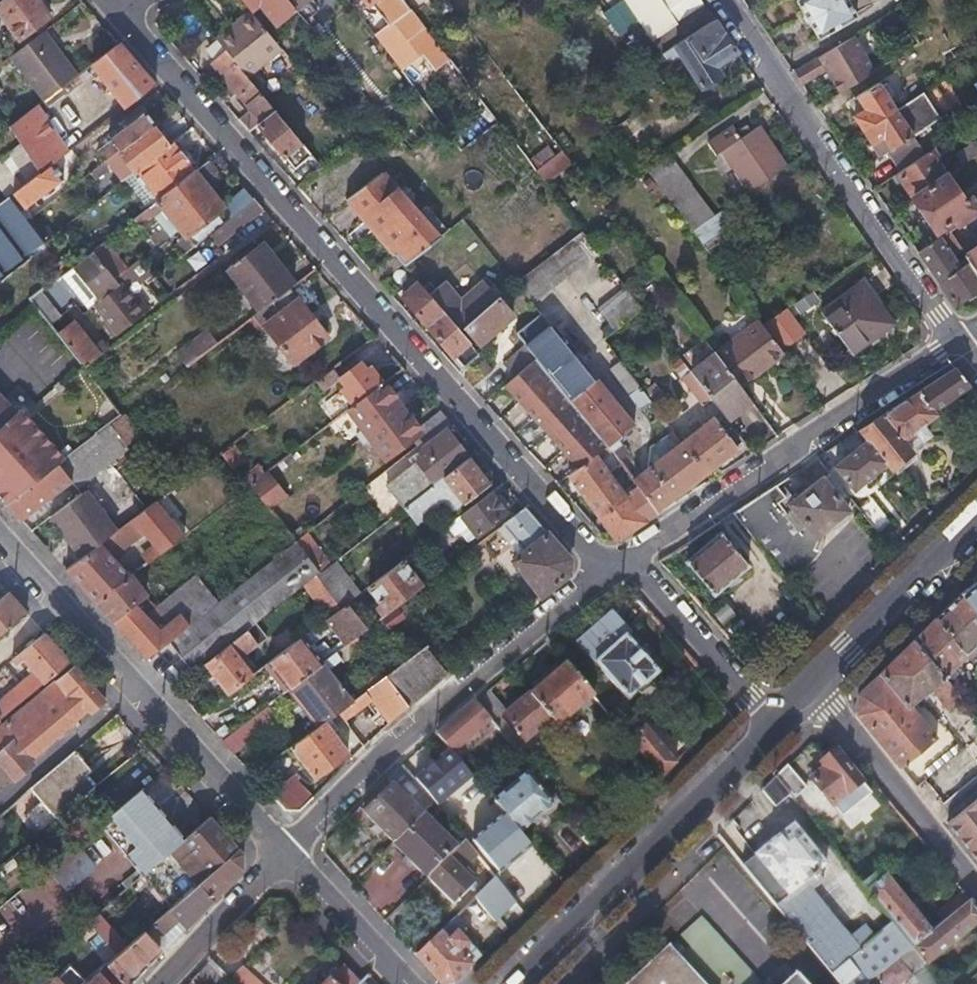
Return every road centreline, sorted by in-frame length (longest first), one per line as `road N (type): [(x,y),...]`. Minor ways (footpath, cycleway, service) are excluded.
road 1 (residential): [(120,9),(592,549),(619,567)]
road 2 (residential): [(619,567),(435,708),(285,852)]
road 3 (residential): [(285,852),(0,532)]
road 4 (residential): [(958,343),(719,0)]
road 5 (residential): [(958,343),(619,567)]
road 6 (secondary): [(518,983),(777,722)]
road 7 (residential): [(976,886),(815,684)]
road 8 (secondary): [(815,684),(976,522)]
road 9 (residential): [(619,567),(646,579),(777,722)]
road 10 (residential): [(160,983),(285,852)]
road 11 (residential): [(408,983),(285,852)]

